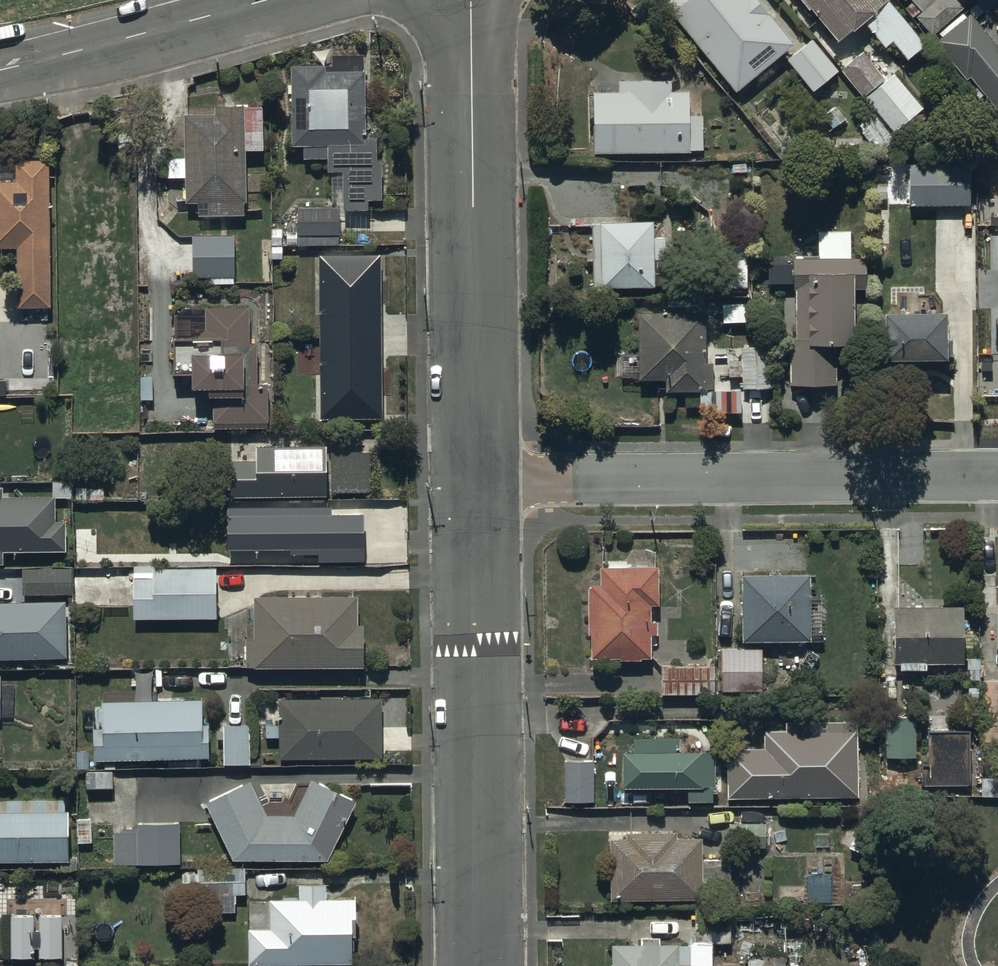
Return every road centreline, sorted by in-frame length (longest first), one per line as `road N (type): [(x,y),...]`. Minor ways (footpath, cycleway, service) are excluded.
road 1 (residential): [(477,483),(997,477)]
road 2 (residential): [(477,483),(472,0)]
road 3 (residential): [(481,965),(477,483)]
road 4 (residential): [(0,67),(265,0)]

